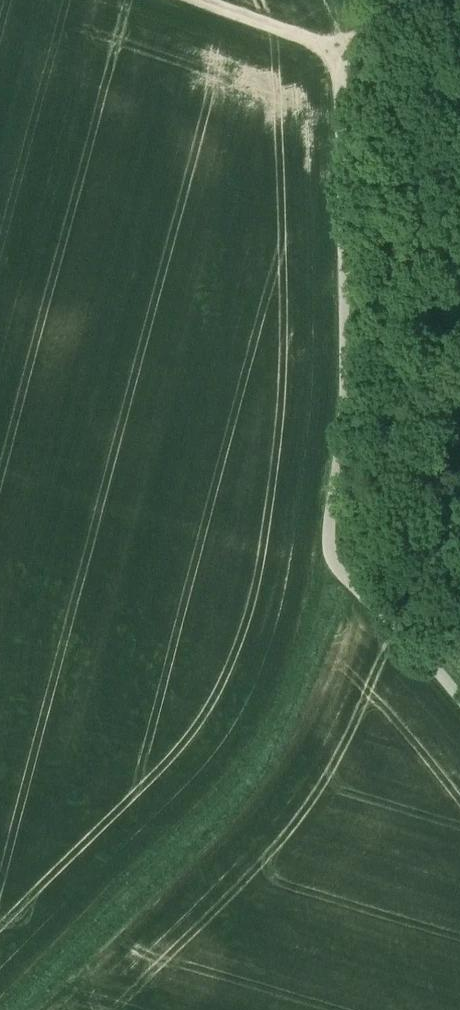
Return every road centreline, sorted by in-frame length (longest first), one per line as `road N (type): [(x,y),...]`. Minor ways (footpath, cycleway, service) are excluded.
road 1 (unclassified): [(459,696),(329,558),(328,545),(345,393),(341,81),(359,39),(403,0)]
road 2 (track): [(0,1008),(245,756),(329,558)]
road 3 (track): [(196,0),(350,51),(327,0)]

